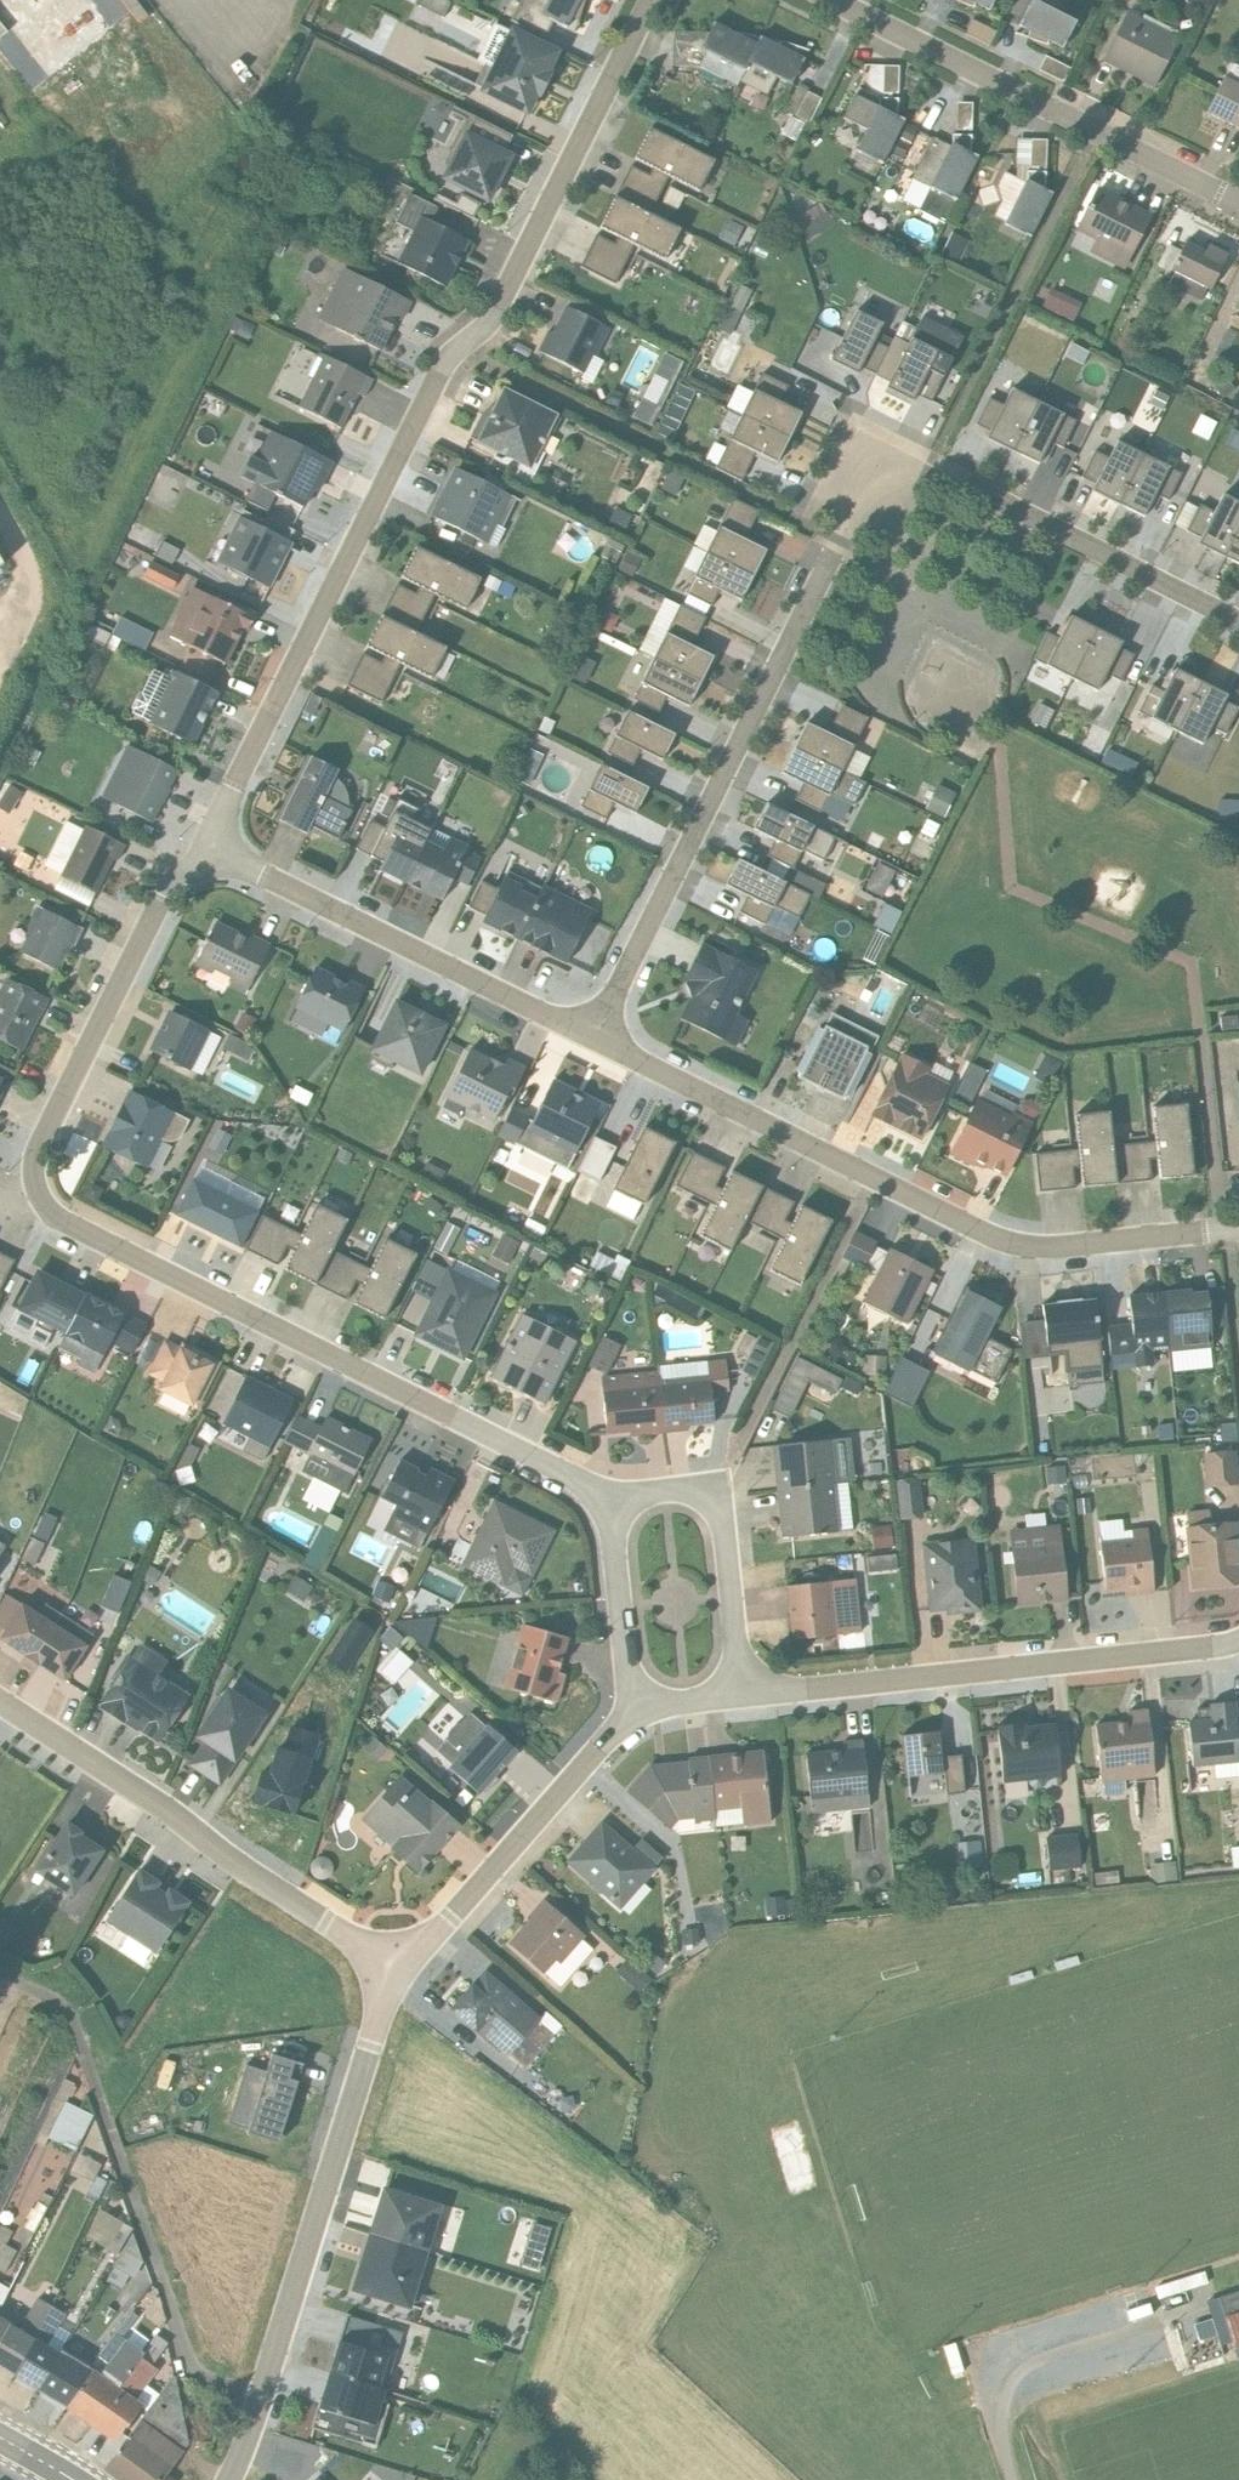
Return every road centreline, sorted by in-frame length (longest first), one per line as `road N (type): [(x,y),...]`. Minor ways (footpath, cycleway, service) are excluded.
road 1 (residential): [(218,845),(169,884),(35,1143),(29,1177),(39,1199),(55,1216),(610,1502)]
road 2 (residential): [(1238,622),(884,445),(588,1035)]
road 3 (residential): [(218,845),(218,817),(454,349),(483,327),(651,0)]
road 4 (residential): [(588,1035),(992,1237),(1047,1243),(1238,1225)]
road 5 (residential): [(225,2479),(396,1970)]
road 6 (residential): [(740,1693),(1221,1646),(1238,1636)]
road 7 (residential): [(396,1970),(0,1709)]
road 8 (residential): [(1238,201),(832,0)]
road 9 (residential): [(218,845),(236,862),(588,1035)]
road 10 (residential): [(396,1970),(630,1711)]
road 11 (residential): [(610,1502),(717,1491),(740,1693)]
road 12 (residential): [(630,1711),(610,1502)]

